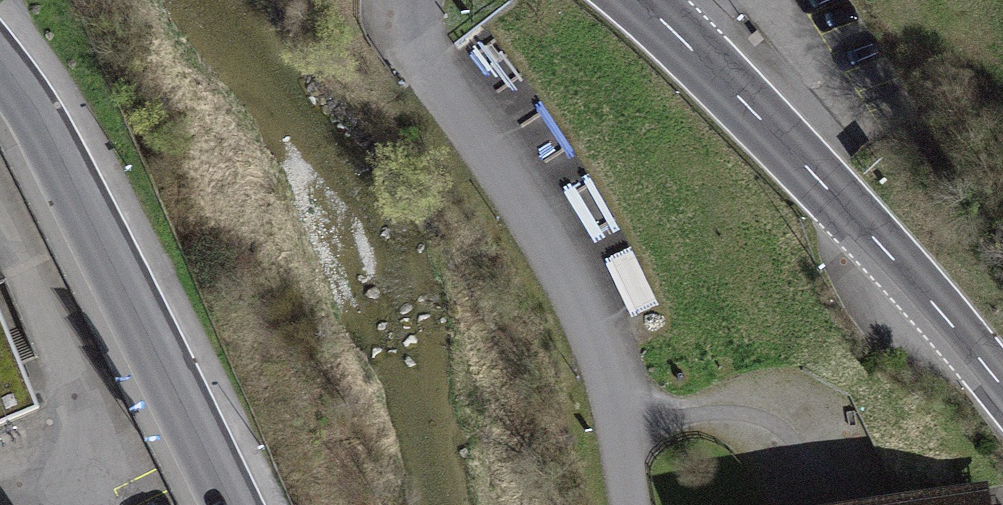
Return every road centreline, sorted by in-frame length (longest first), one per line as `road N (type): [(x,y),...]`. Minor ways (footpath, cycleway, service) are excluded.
road 1 (residential): [(637,504),(624,417),(589,308),(412,41),(417,0)]
road 2 (tertiary): [(640,0),(951,322),(1002,388)]
road 3 (residential): [(236,504),(87,205),(0,71)]

